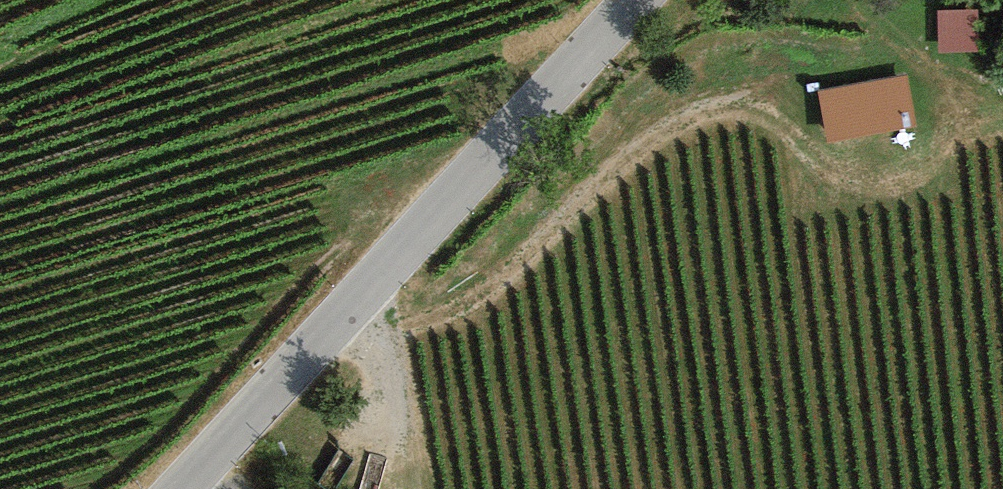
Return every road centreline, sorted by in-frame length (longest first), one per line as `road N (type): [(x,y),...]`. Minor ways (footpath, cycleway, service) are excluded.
road 1 (residential): [(638,0),(175,488)]
road 2 (track): [(336,316),(393,322),(444,310),(567,221),(644,132),(683,114),(727,105),(768,117),(844,181)]
road 3 (track): [(393,322),(400,488)]

